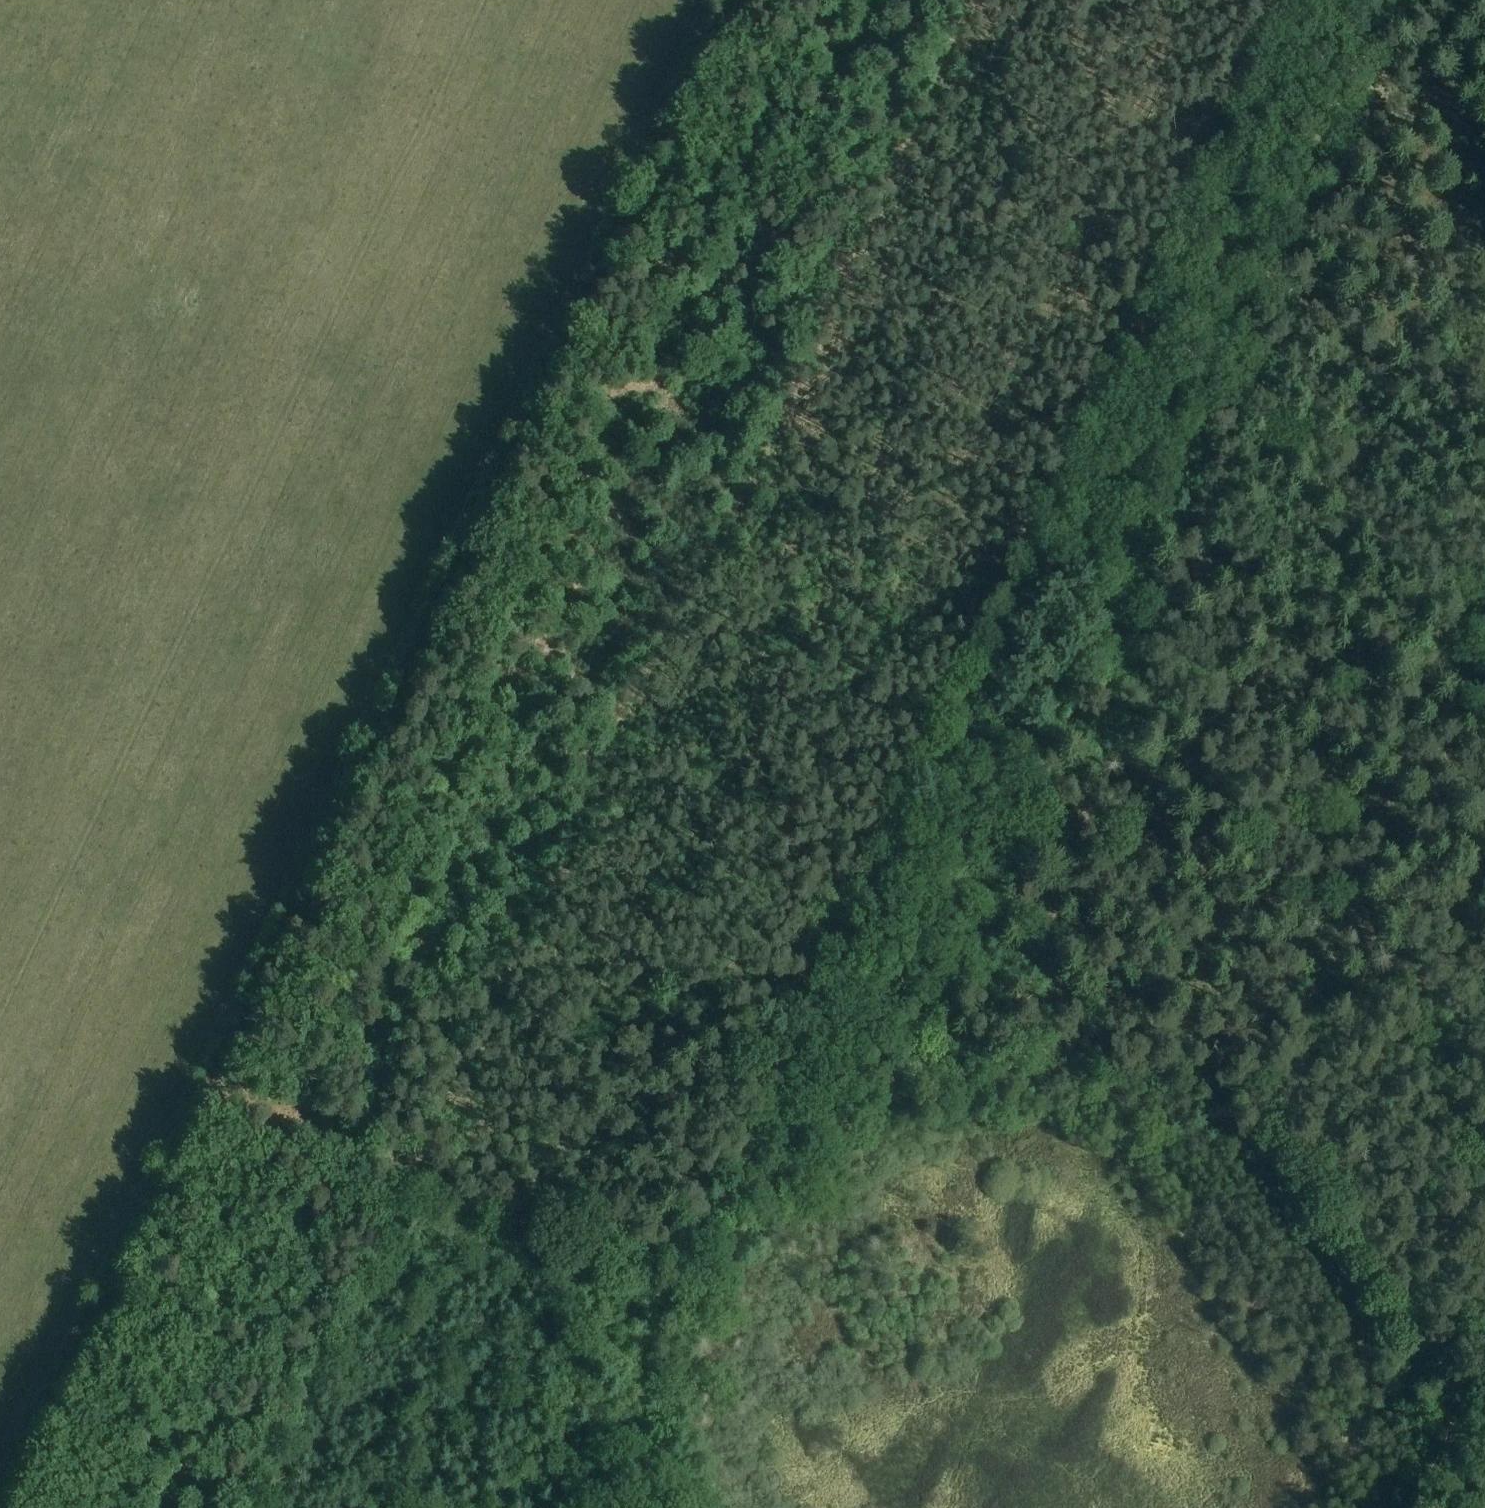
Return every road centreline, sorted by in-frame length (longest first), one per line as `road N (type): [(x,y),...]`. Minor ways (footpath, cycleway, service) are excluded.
road 1 (track): [(10,1507),(221,1072),(622,1259),(654,1265),(672,1259),(738,1125)]
road 2 (track): [(1484,1369),(1417,1507)]

